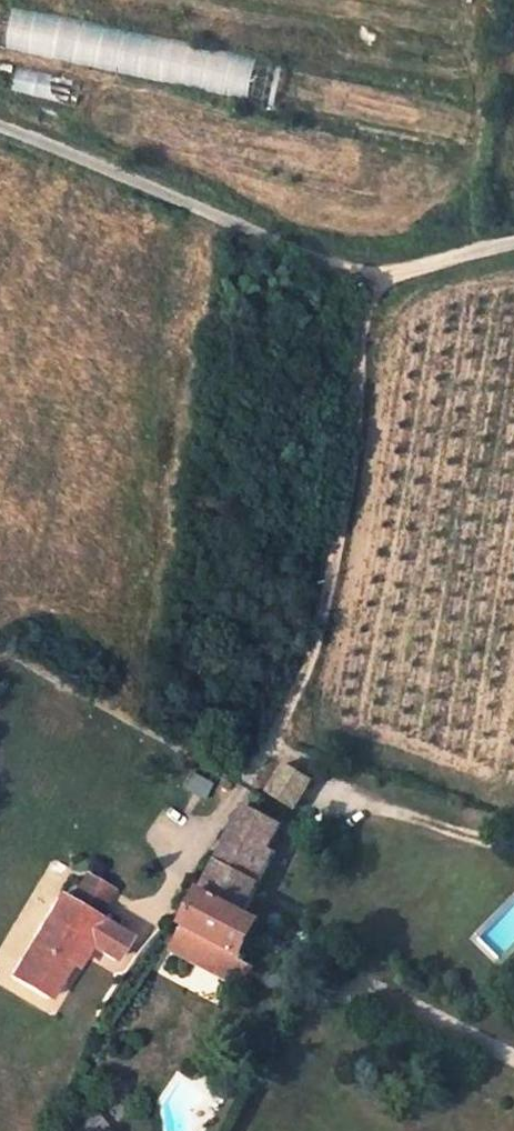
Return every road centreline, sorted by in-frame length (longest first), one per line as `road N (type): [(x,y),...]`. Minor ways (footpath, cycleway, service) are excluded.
road 1 (residential): [(513,243),(384,278),(351,272),(0,125)]
road 2 (track): [(384,278),(361,321),(355,449),(313,653),(249,780)]
road 3 (track): [(513,1059),(369,986),(341,995),(273,979)]

